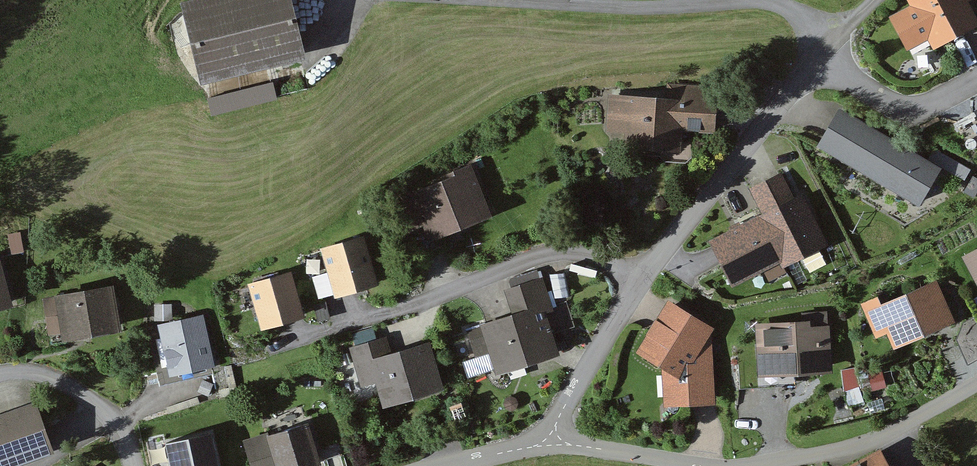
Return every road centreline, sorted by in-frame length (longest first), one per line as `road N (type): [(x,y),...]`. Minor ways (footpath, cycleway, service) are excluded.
road 1 (residential): [(494,0),(778,5),(800,17),(823,50)]
road 2 (residential): [(328,330),(555,252),(603,260),(637,283)]
road 3 (residential): [(637,283),(823,50)]
road 4 (residential): [(976,385),(845,452),(753,465)]
road 5 (residential): [(976,78),(923,108),(896,108),(823,50)]
road 6 (residential): [(552,439),(637,283)]
road 7 (residential): [(134,465),(115,422),(70,385),(36,373),(0,373)]
road 8 (residential): [(702,465),(552,439)]

